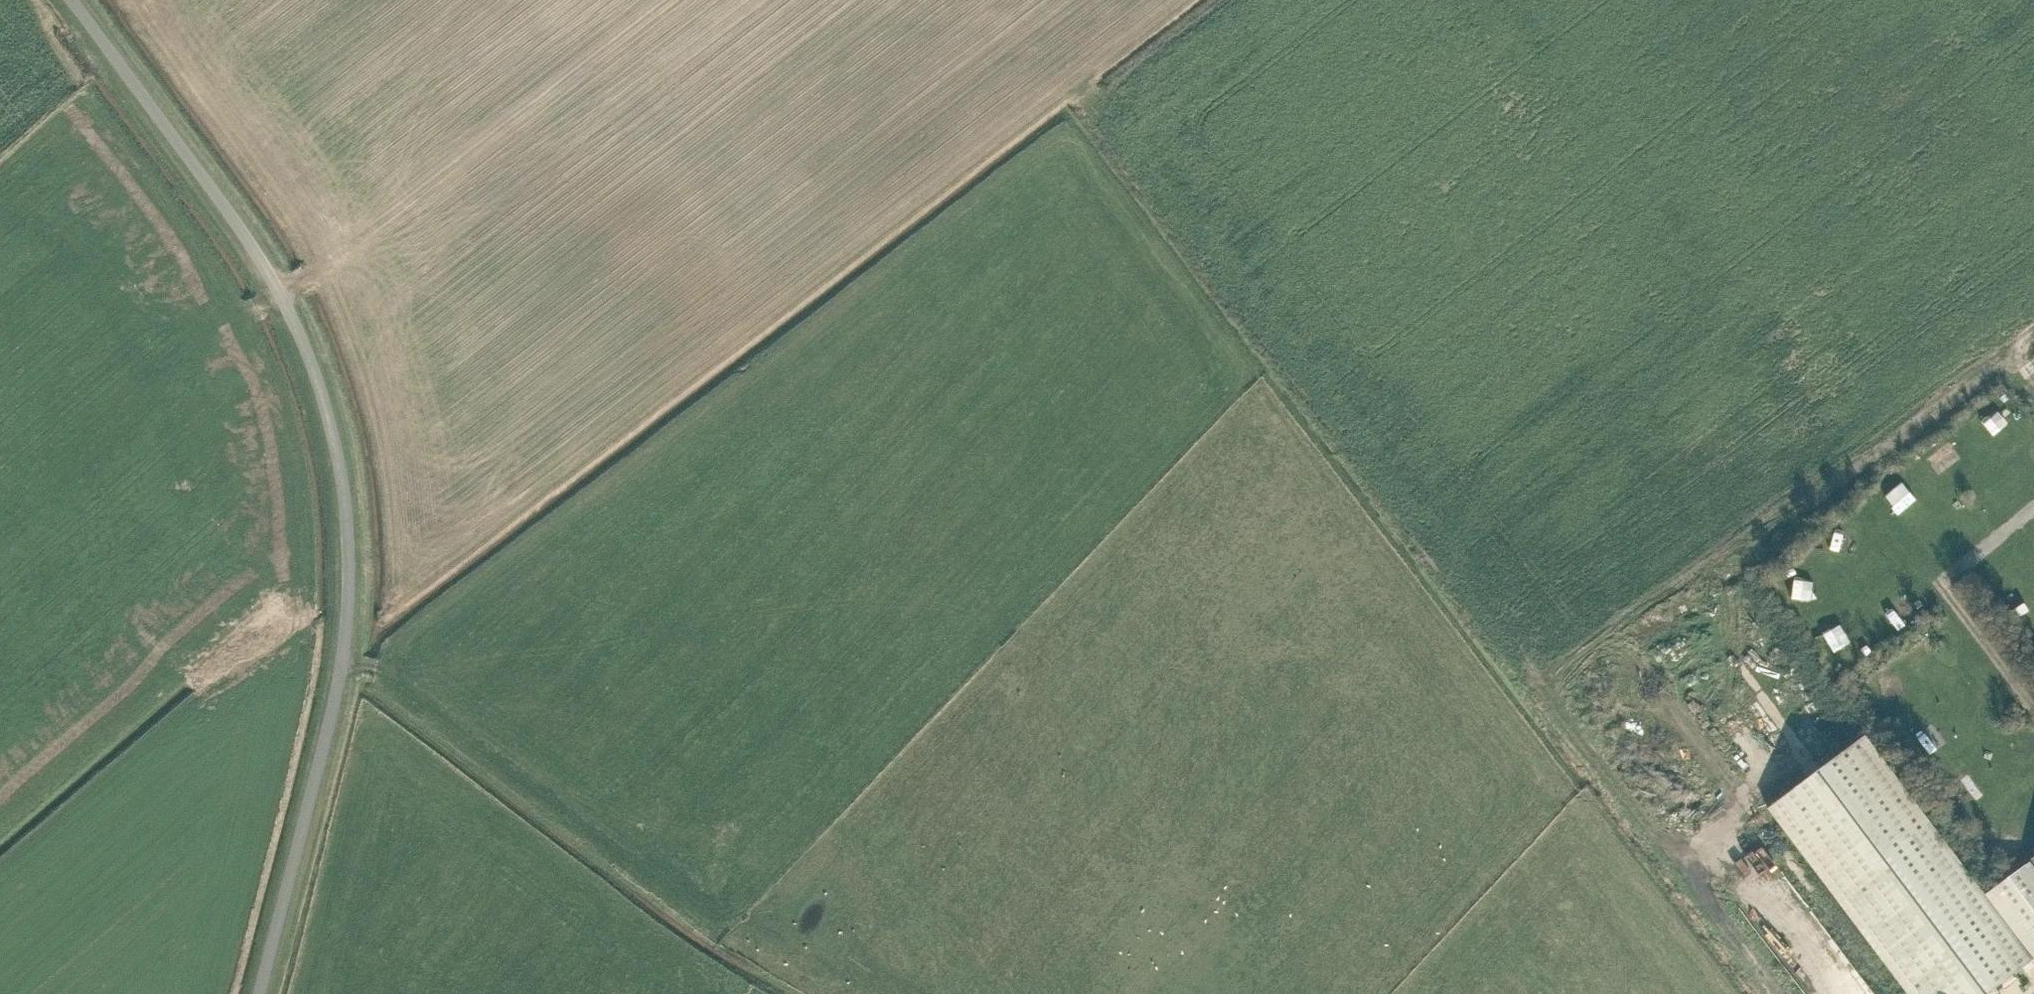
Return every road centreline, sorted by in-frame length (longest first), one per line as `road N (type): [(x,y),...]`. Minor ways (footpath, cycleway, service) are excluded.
road 1 (unclassified): [(259,993),(342,660),(348,539),(332,435),(297,329),(268,273),(71,0)]

